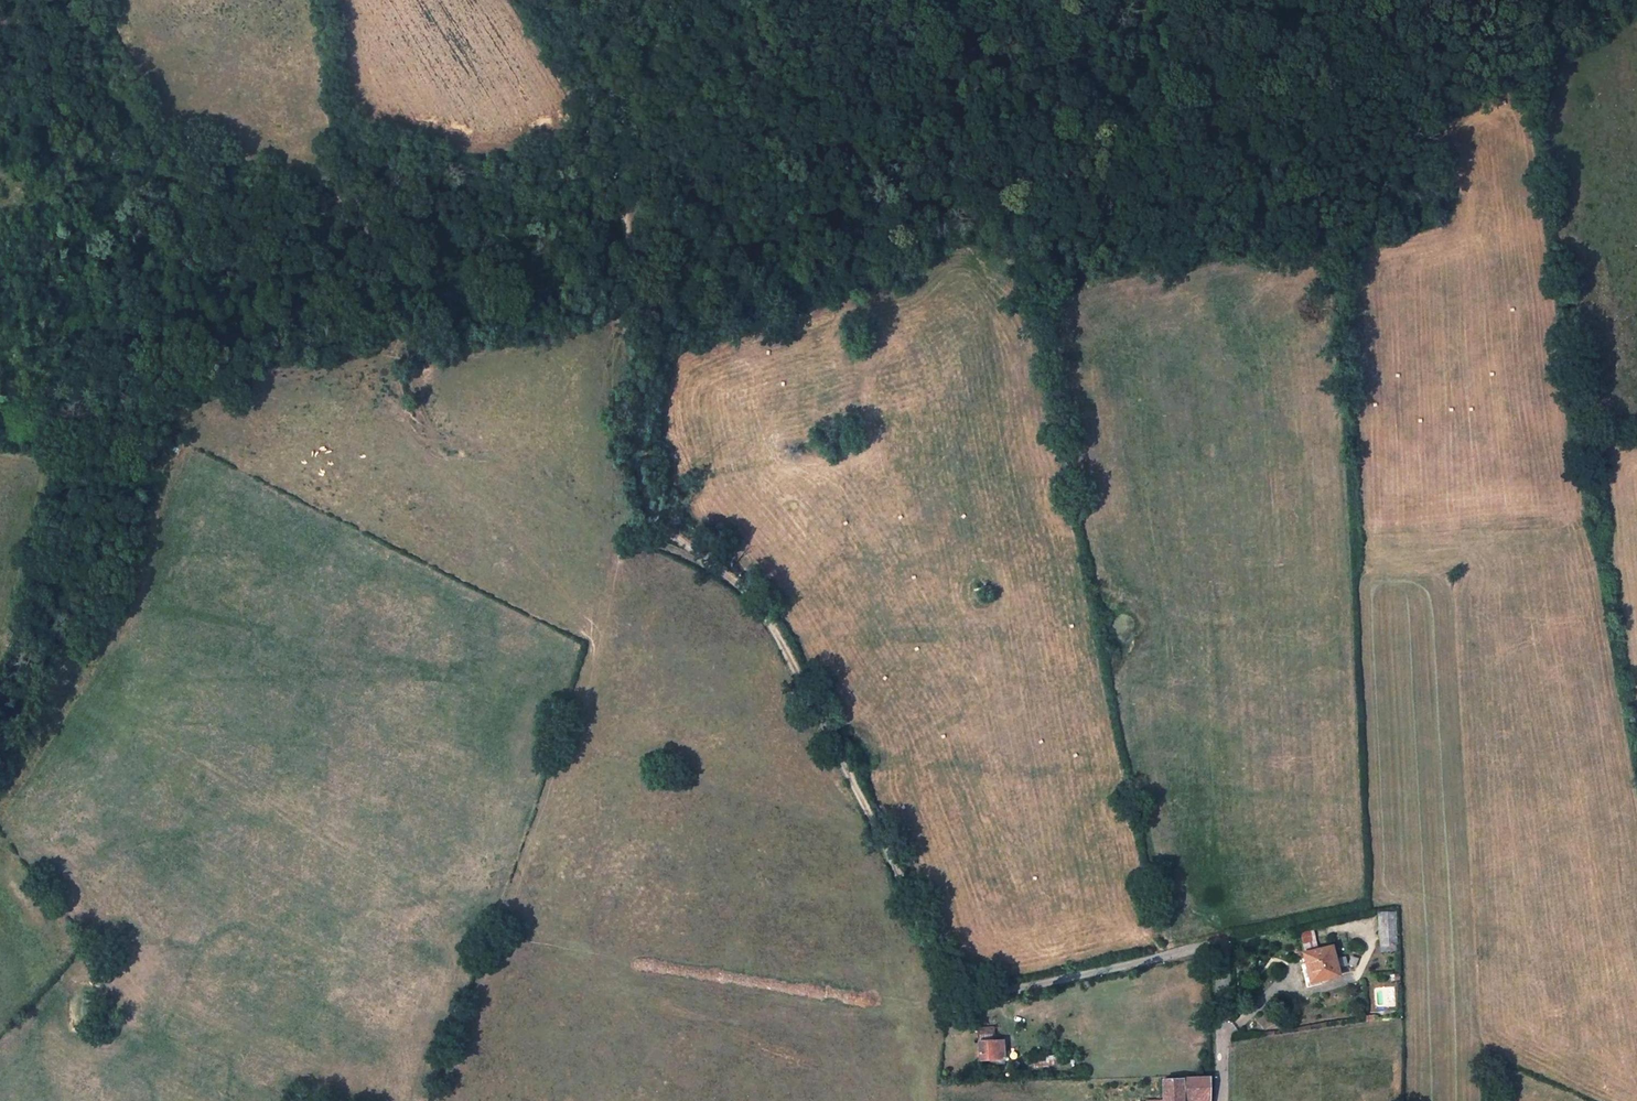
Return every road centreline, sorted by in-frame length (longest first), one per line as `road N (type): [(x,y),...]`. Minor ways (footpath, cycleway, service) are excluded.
road 1 (track): [(1222,944),(988,995),(964,990),(944,970),(780,640),(738,579),(683,541),(652,501),(643,470),(646,309),(627,213),(638,203),(683,194),(885,85),(906,67),(916,34),(912,0)]
road 2 (track): [(1636,814),(1594,576)]
road 3 (unclassified): [(1222,944),(1219,1100)]

